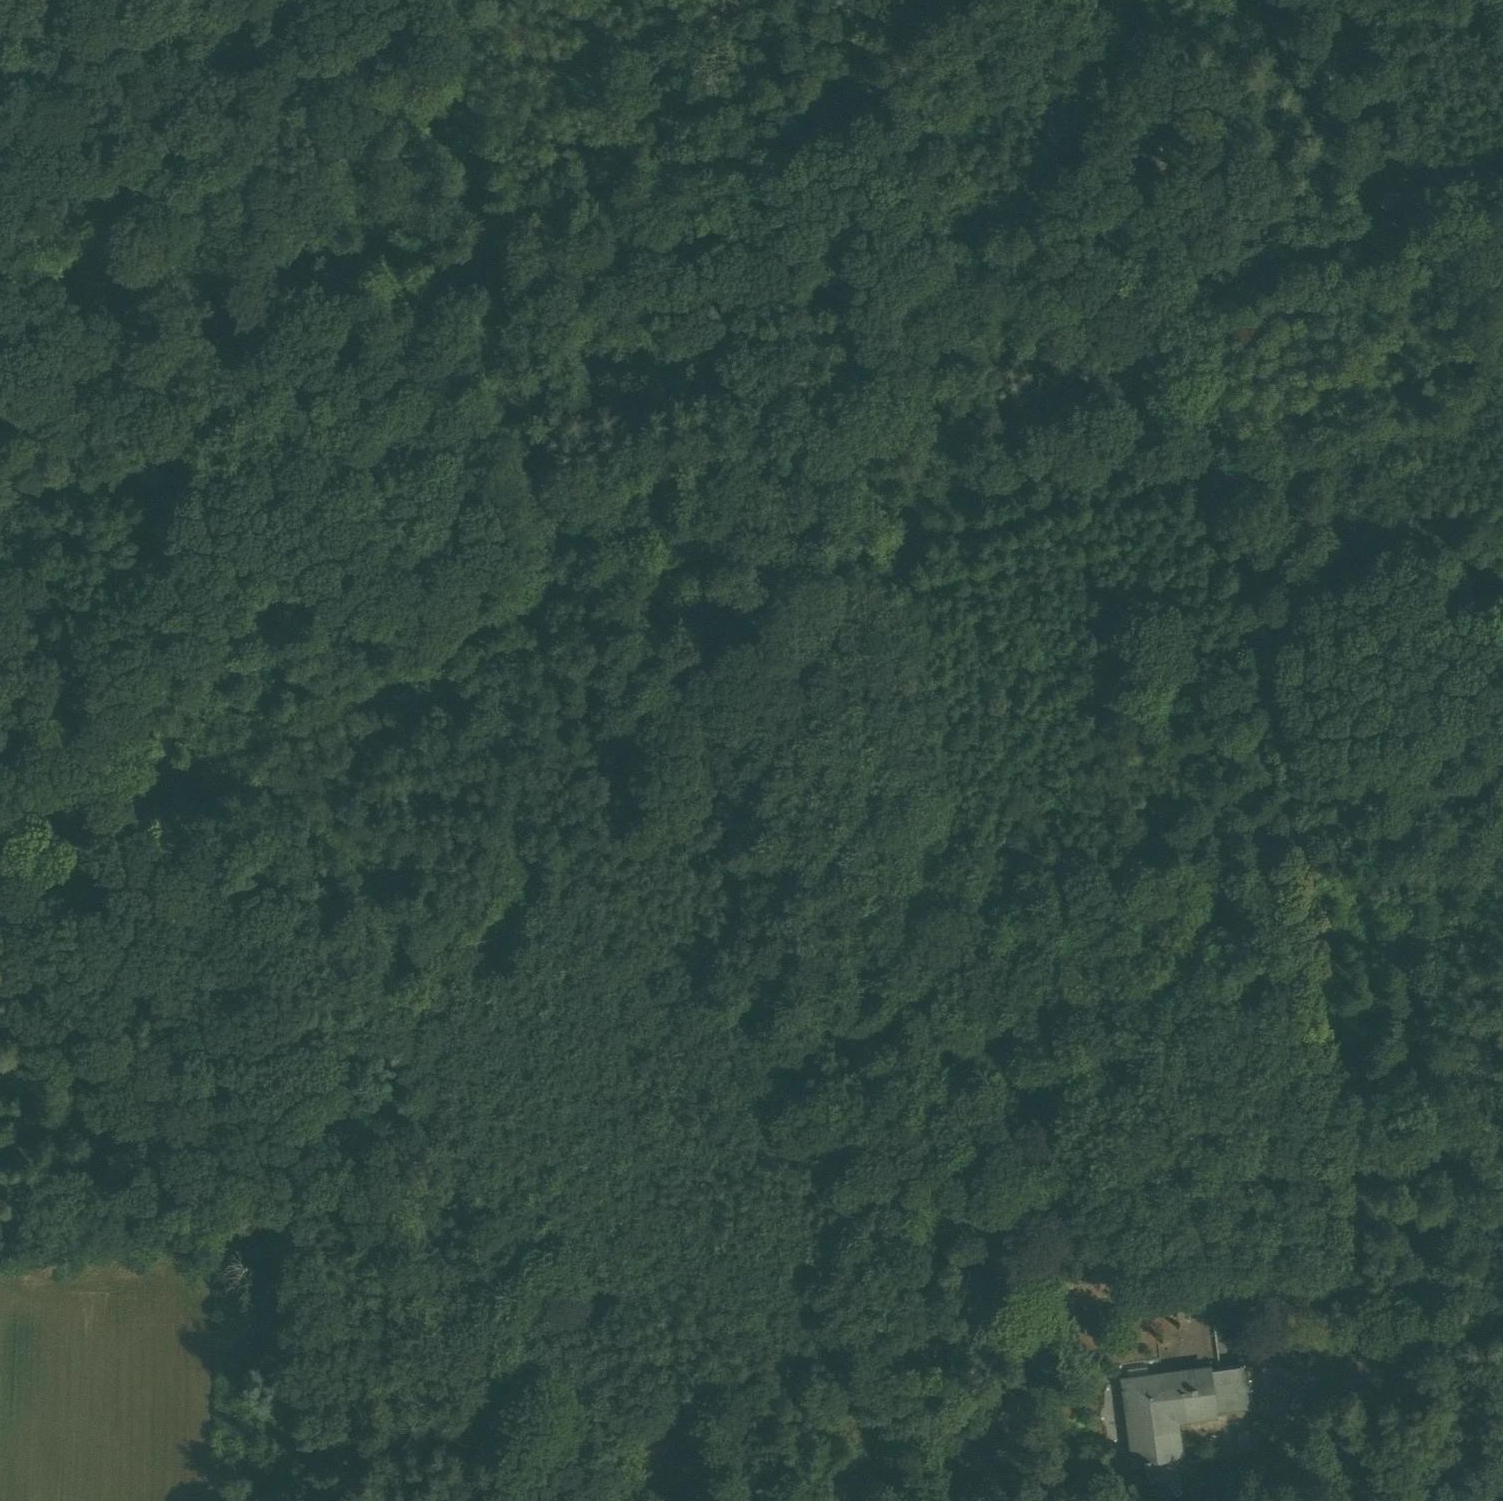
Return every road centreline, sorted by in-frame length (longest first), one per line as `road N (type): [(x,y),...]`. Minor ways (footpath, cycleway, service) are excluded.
road 1 (track): [(1427,212),(1227,274),(1212,291),(1205,331),(1220,422),(1206,449),(1053,459),(748,545),(576,582),(369,696),(289,731),(26,815),(4,861),(24,1197),(17,1227),(0,1235)]
road 2 (track): [(979,0),(915,68),(825,137),(601,182),(537,214),(488,257),(416,287),(203,318),(179,338),(170,464),(131,479),(0,492)]
road 3 (track): [(548,592),(446,0)]
road 4 (track): [(1212,291),(1179,238),(1143,70),(1108,0)]
road 5 (track): [(1295,0),(1427,212)]
road 6 (track): [(1502,185),(1427,212),(1502,340)]

